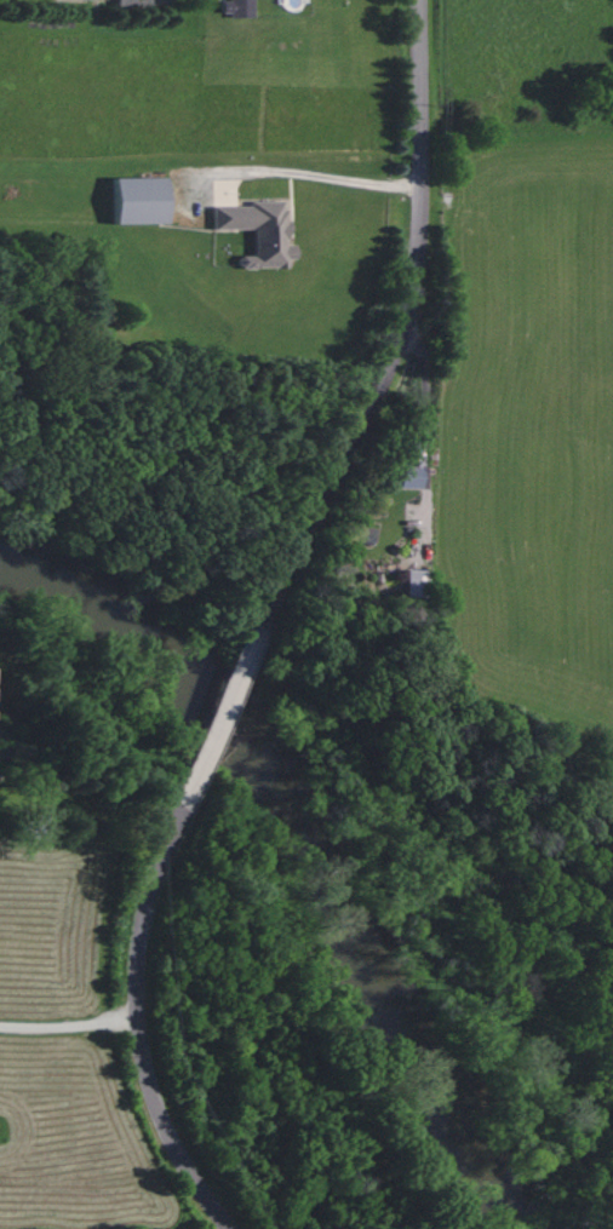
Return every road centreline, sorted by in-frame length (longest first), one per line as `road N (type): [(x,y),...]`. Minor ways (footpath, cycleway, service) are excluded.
road 1 (residential): [(229,1228),(172,1142),(145,1067),(136,1013),(139,929),(182,809),(403,331),(418,259),(419,0)]

